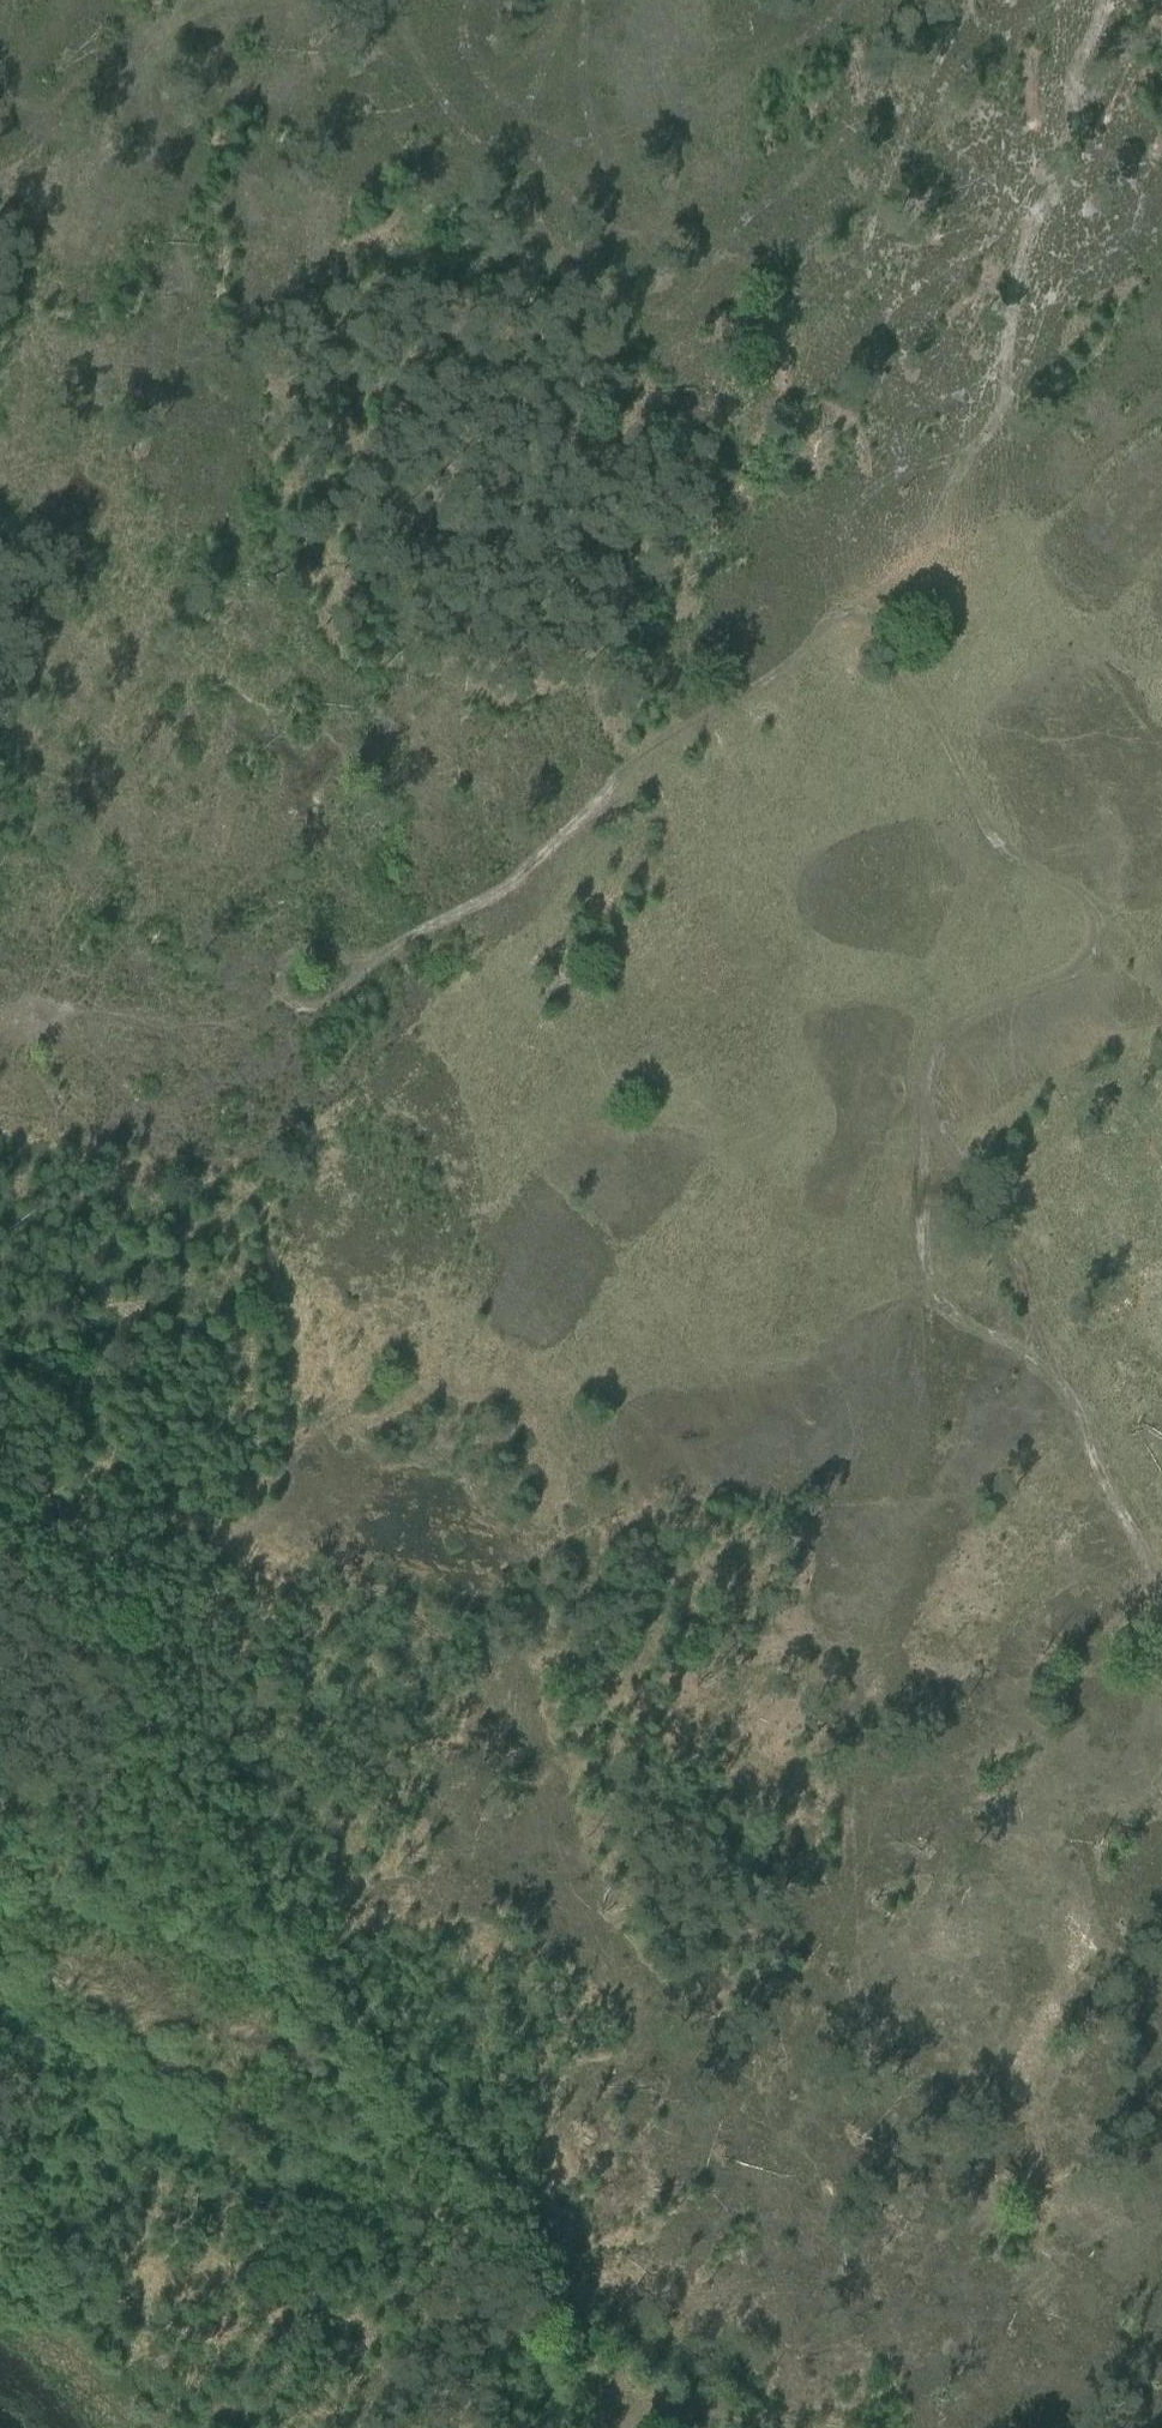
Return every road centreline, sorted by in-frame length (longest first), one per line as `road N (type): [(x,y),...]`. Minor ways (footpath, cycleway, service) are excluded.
road 1 (track): [(592,2427),(599,2384),(768,2427)]

